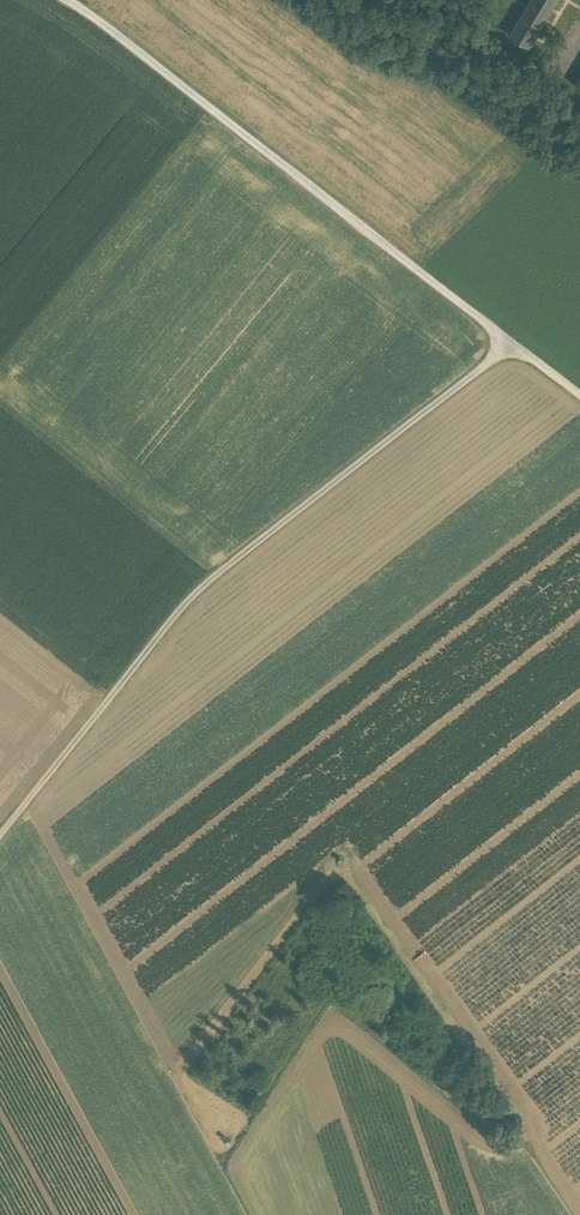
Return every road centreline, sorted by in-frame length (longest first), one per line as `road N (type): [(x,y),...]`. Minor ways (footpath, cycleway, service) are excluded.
road 1 (track): [(0,838),(193,591),(512,342)]
road 2 (track): [(67,0),(579,394)]

